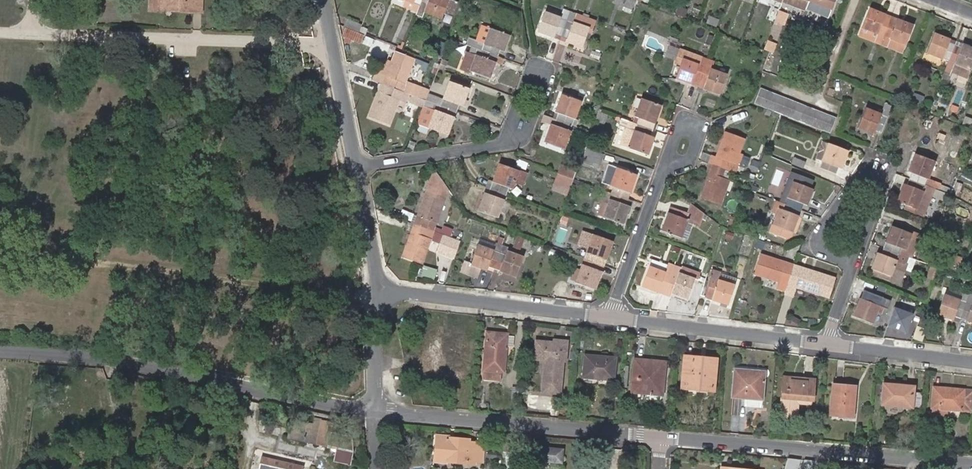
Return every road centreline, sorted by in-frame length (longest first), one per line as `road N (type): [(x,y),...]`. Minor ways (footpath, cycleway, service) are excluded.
road 1 (track): [(382,295),(0,251)]
road 2 (tertiary): [(0,350),(132,362),(379,407)]
road 3 (tertiary): [(379,407),(660,436)]
road 4 (residential): [(861,265),(899,165),(879,155),(818,232),(827,253)]
road 5 (residential): [(615,318),(382,287)]
road 6 (residential): [(826,343),(615,318)]
road 7 (residential): [(359,166),(327,0)]
road 8 (tertiary): [(660,436),(828,451)]
road 9 (residential): [(615,318),(670,165)]
road 10 (residential): [(971,361),(826,343)]
road 11 (tertiary): [(828,451),(971,463)]
road 12 (residential): [(359,166),(498,143)]
road 13 (residential): [(382,287),(359,166)]
road 14 (residential): [(670,165),(687,116),(711,122),(699,166)]
road 15 (residential): [(498,143),(523,142),(550,75),(529,67)]

